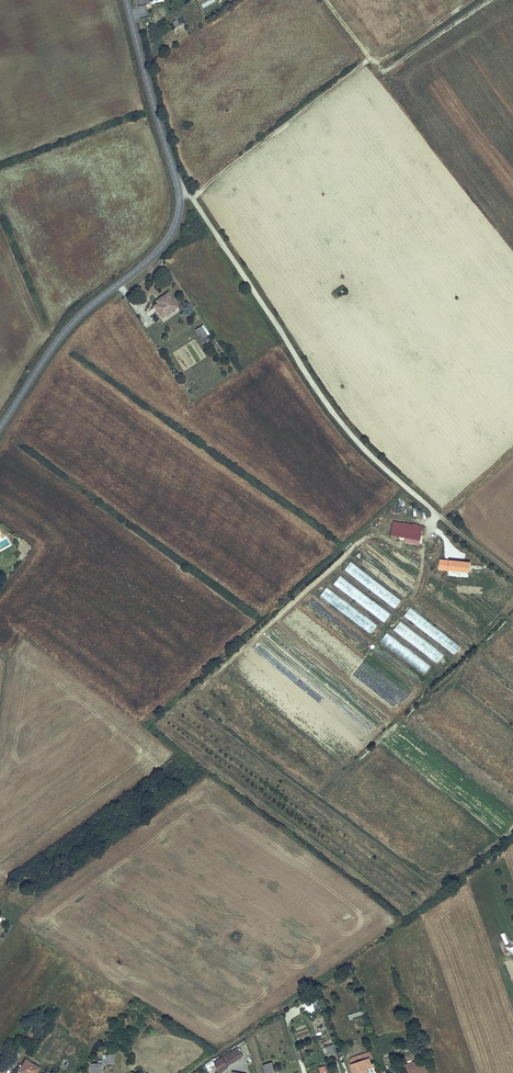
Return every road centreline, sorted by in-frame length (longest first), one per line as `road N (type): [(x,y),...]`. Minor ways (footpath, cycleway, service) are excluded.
road 1 (secondary): [(0,427),(68,329),(153,257),(177,223),(180,193),(127,0)]
road 2 (track): [(473,0),(394,53),(368,58),(192,195)]

